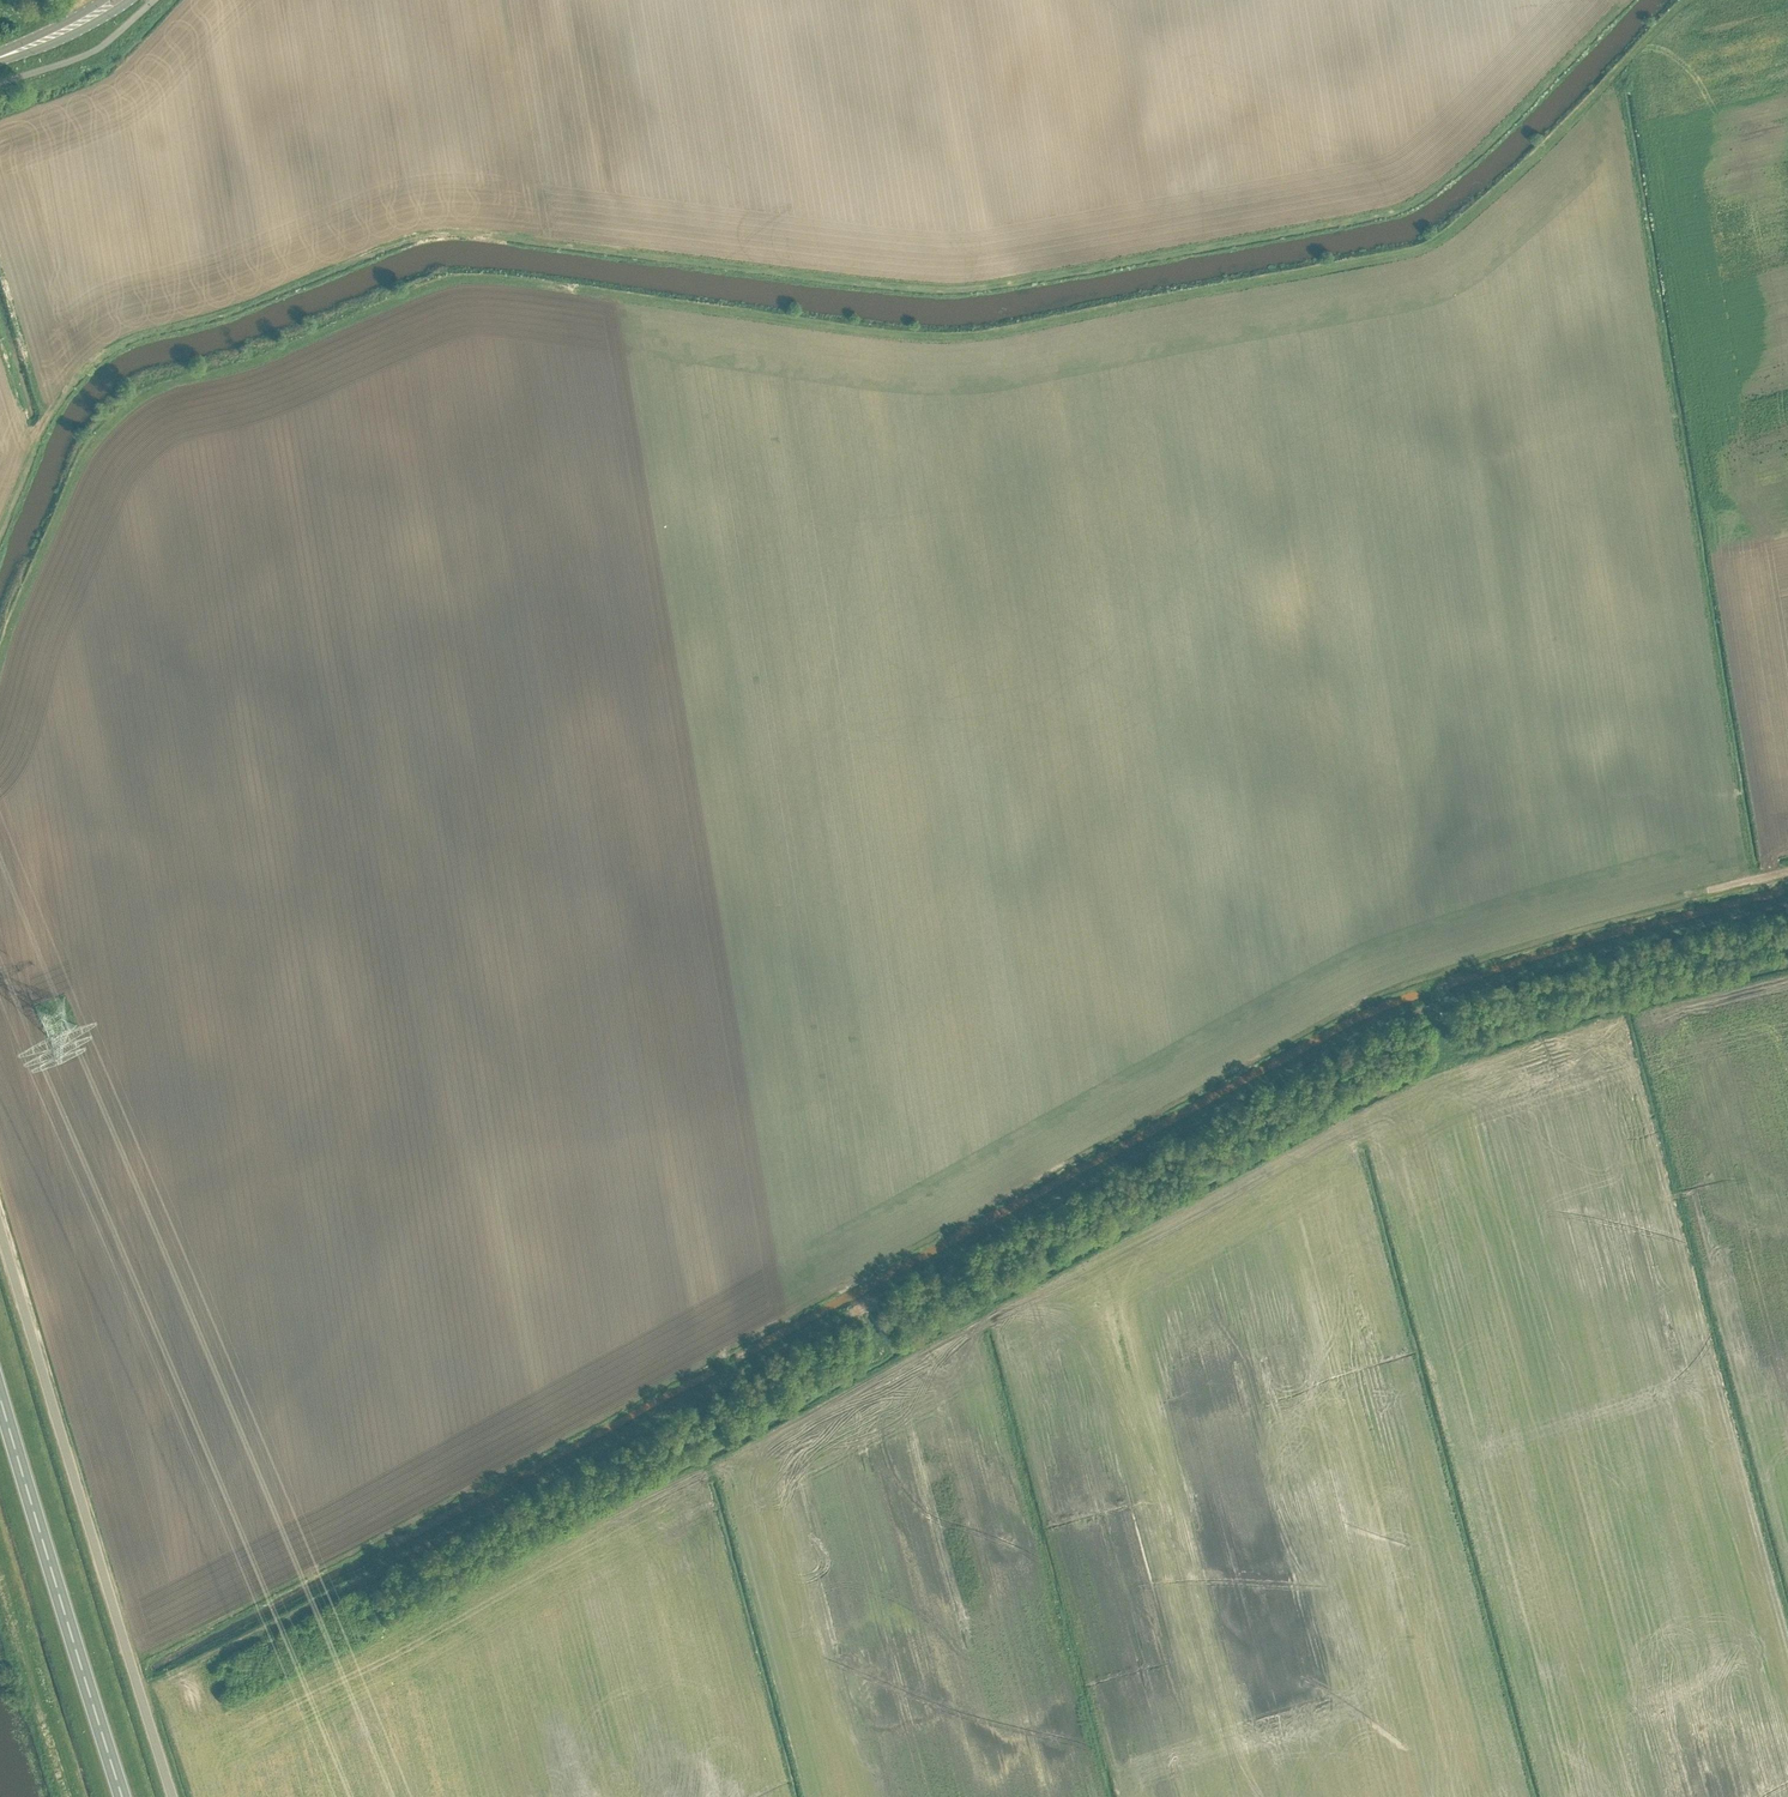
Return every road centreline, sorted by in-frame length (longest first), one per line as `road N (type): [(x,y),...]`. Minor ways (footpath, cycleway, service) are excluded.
road 1 (unclassified): [(173,1796),(0,1225)]
road 2 (trunk): [(124,1796),(0,1394)]
road 3 (secondary): [(0,58),(87,23),(120,0)]

